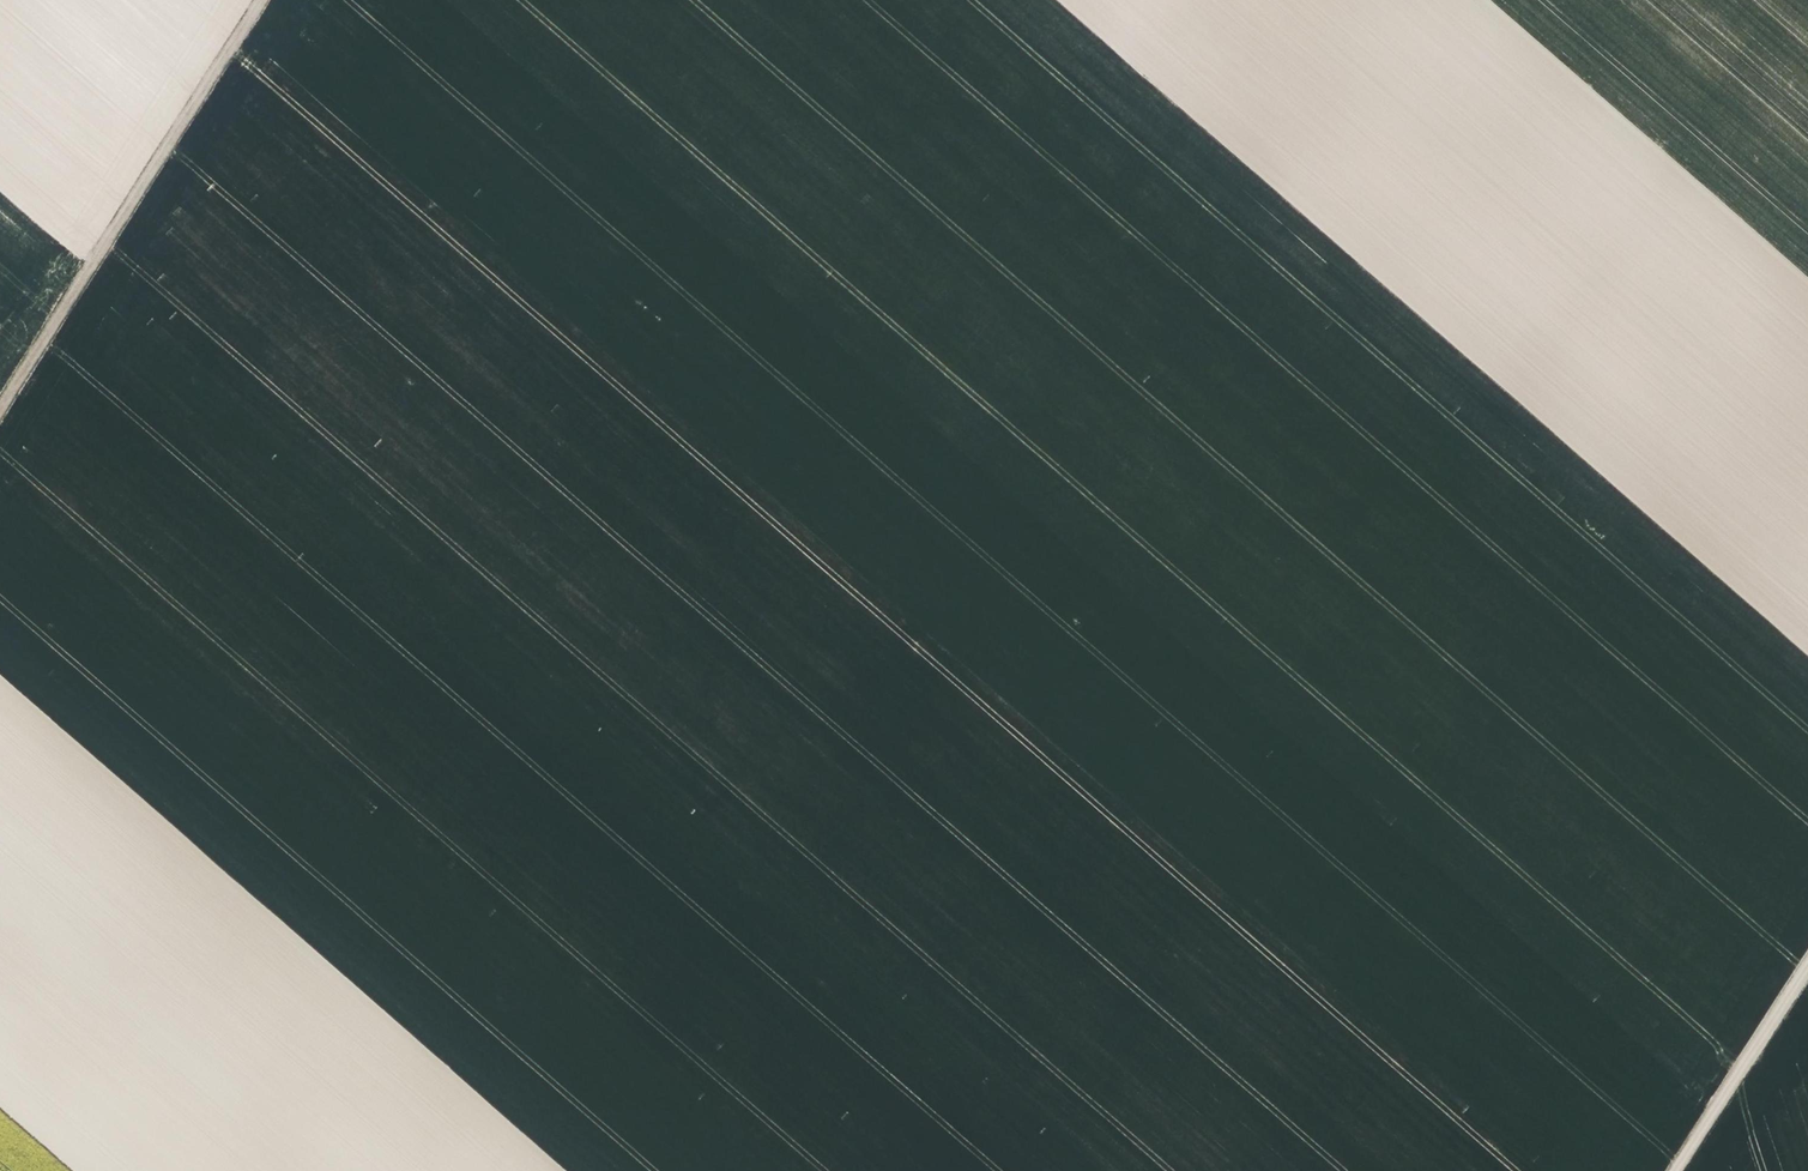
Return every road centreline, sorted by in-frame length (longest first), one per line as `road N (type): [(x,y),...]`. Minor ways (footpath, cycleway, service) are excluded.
road 1 (track): [(261,0),(0,408)]
road 2 (track): [(1675,1170),(1807,966)]

